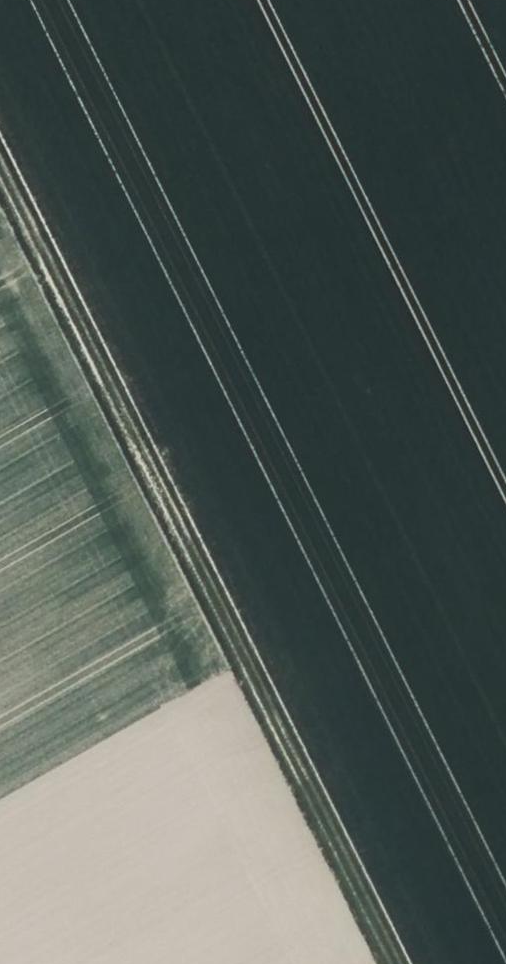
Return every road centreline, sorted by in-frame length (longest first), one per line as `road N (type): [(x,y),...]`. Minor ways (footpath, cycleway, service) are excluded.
road 1 (track): [(0,165),(395,963)]

